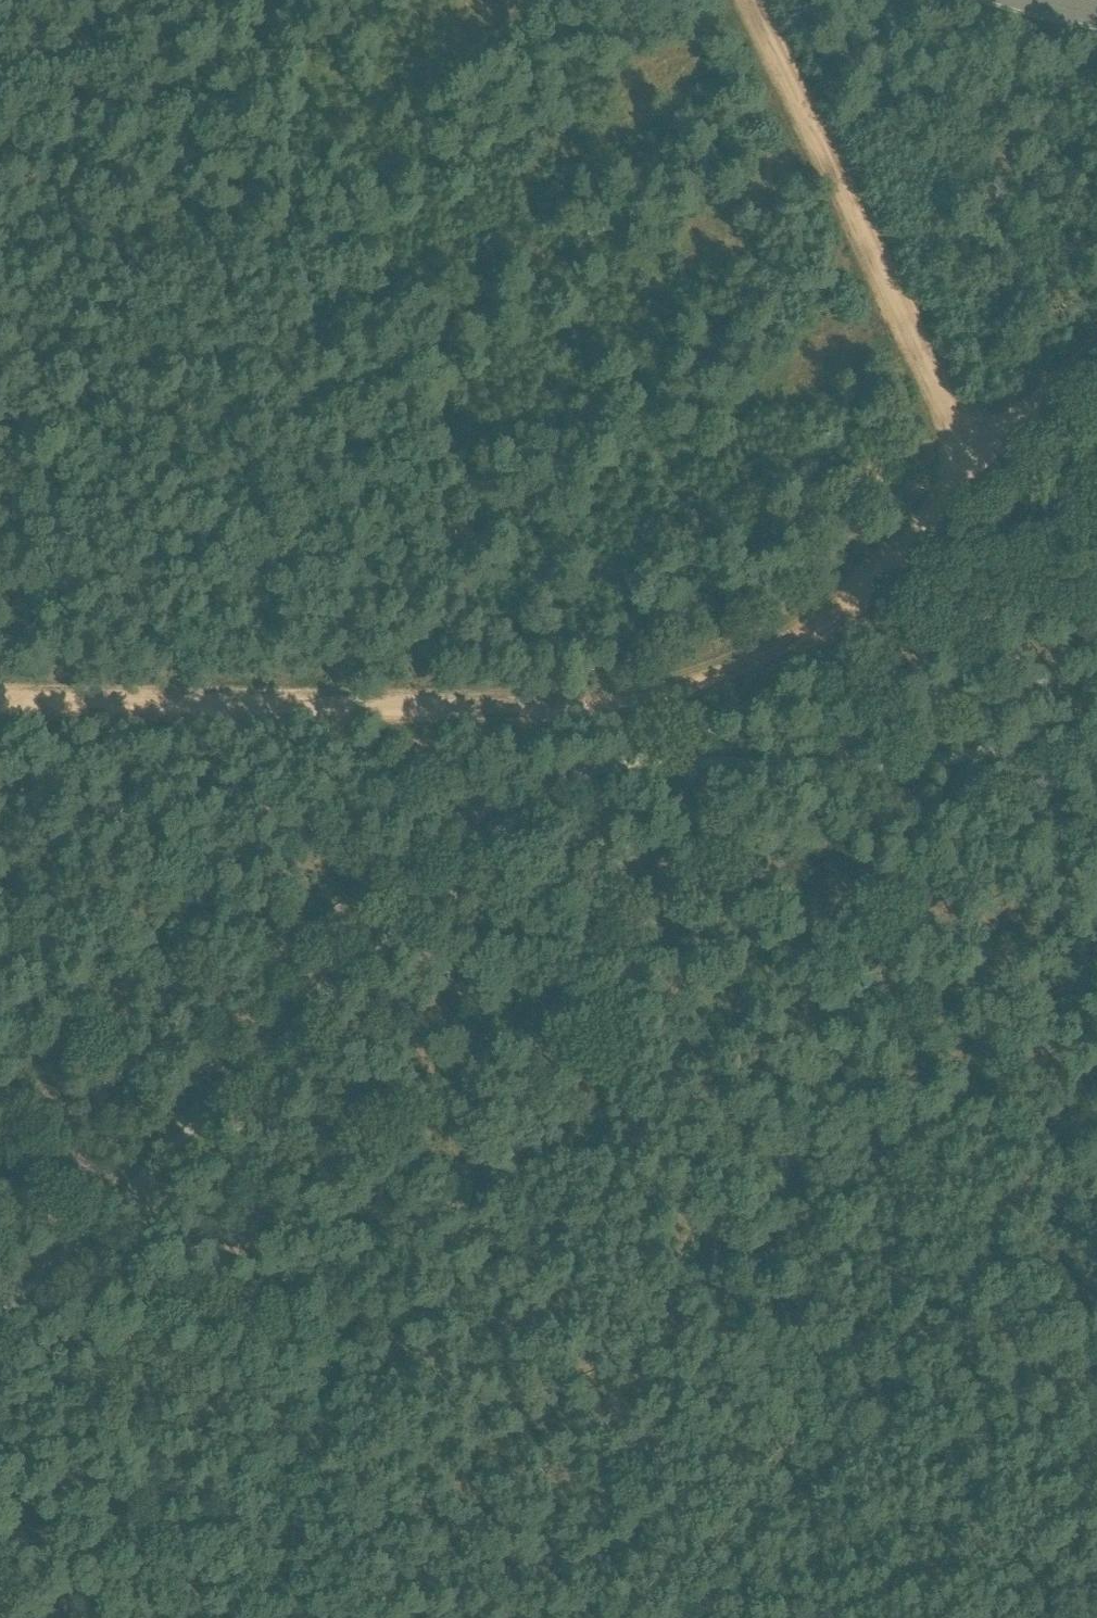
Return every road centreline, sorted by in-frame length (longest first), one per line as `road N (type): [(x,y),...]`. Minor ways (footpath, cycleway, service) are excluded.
road 1 (unclassified): [(0,1316),(534,801),(582,772),(661,756),(833,768),(906,762),(1096,730)]
road 2 (track): [(0,699),(566,707),(710,677),(790,647),(838,612),(1096,347)]
road 3 (track): [(1096,590),(944,400),(750,0)]
road 4 (track): [(692,1617),(1096,1449)]

